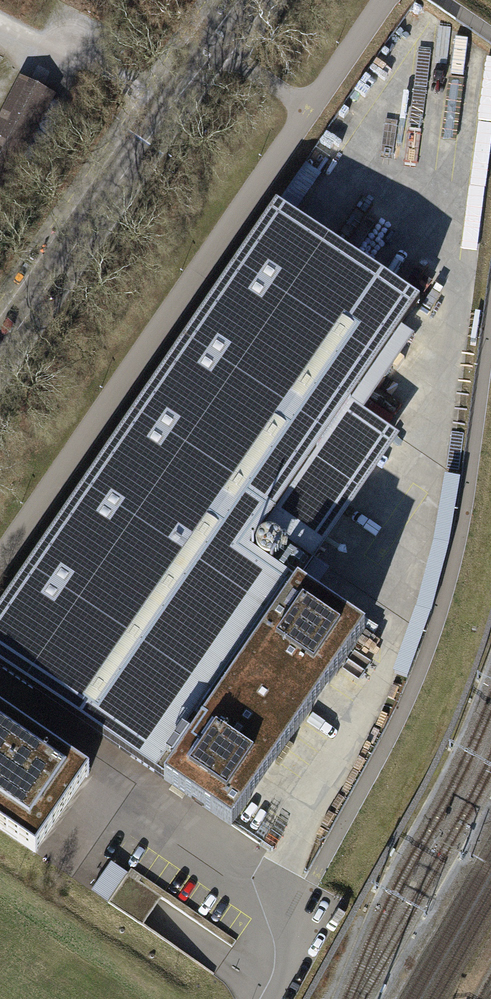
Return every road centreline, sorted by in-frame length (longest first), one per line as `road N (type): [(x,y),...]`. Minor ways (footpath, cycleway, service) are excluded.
road 1 (primary): [(0,351),(243,0)]

